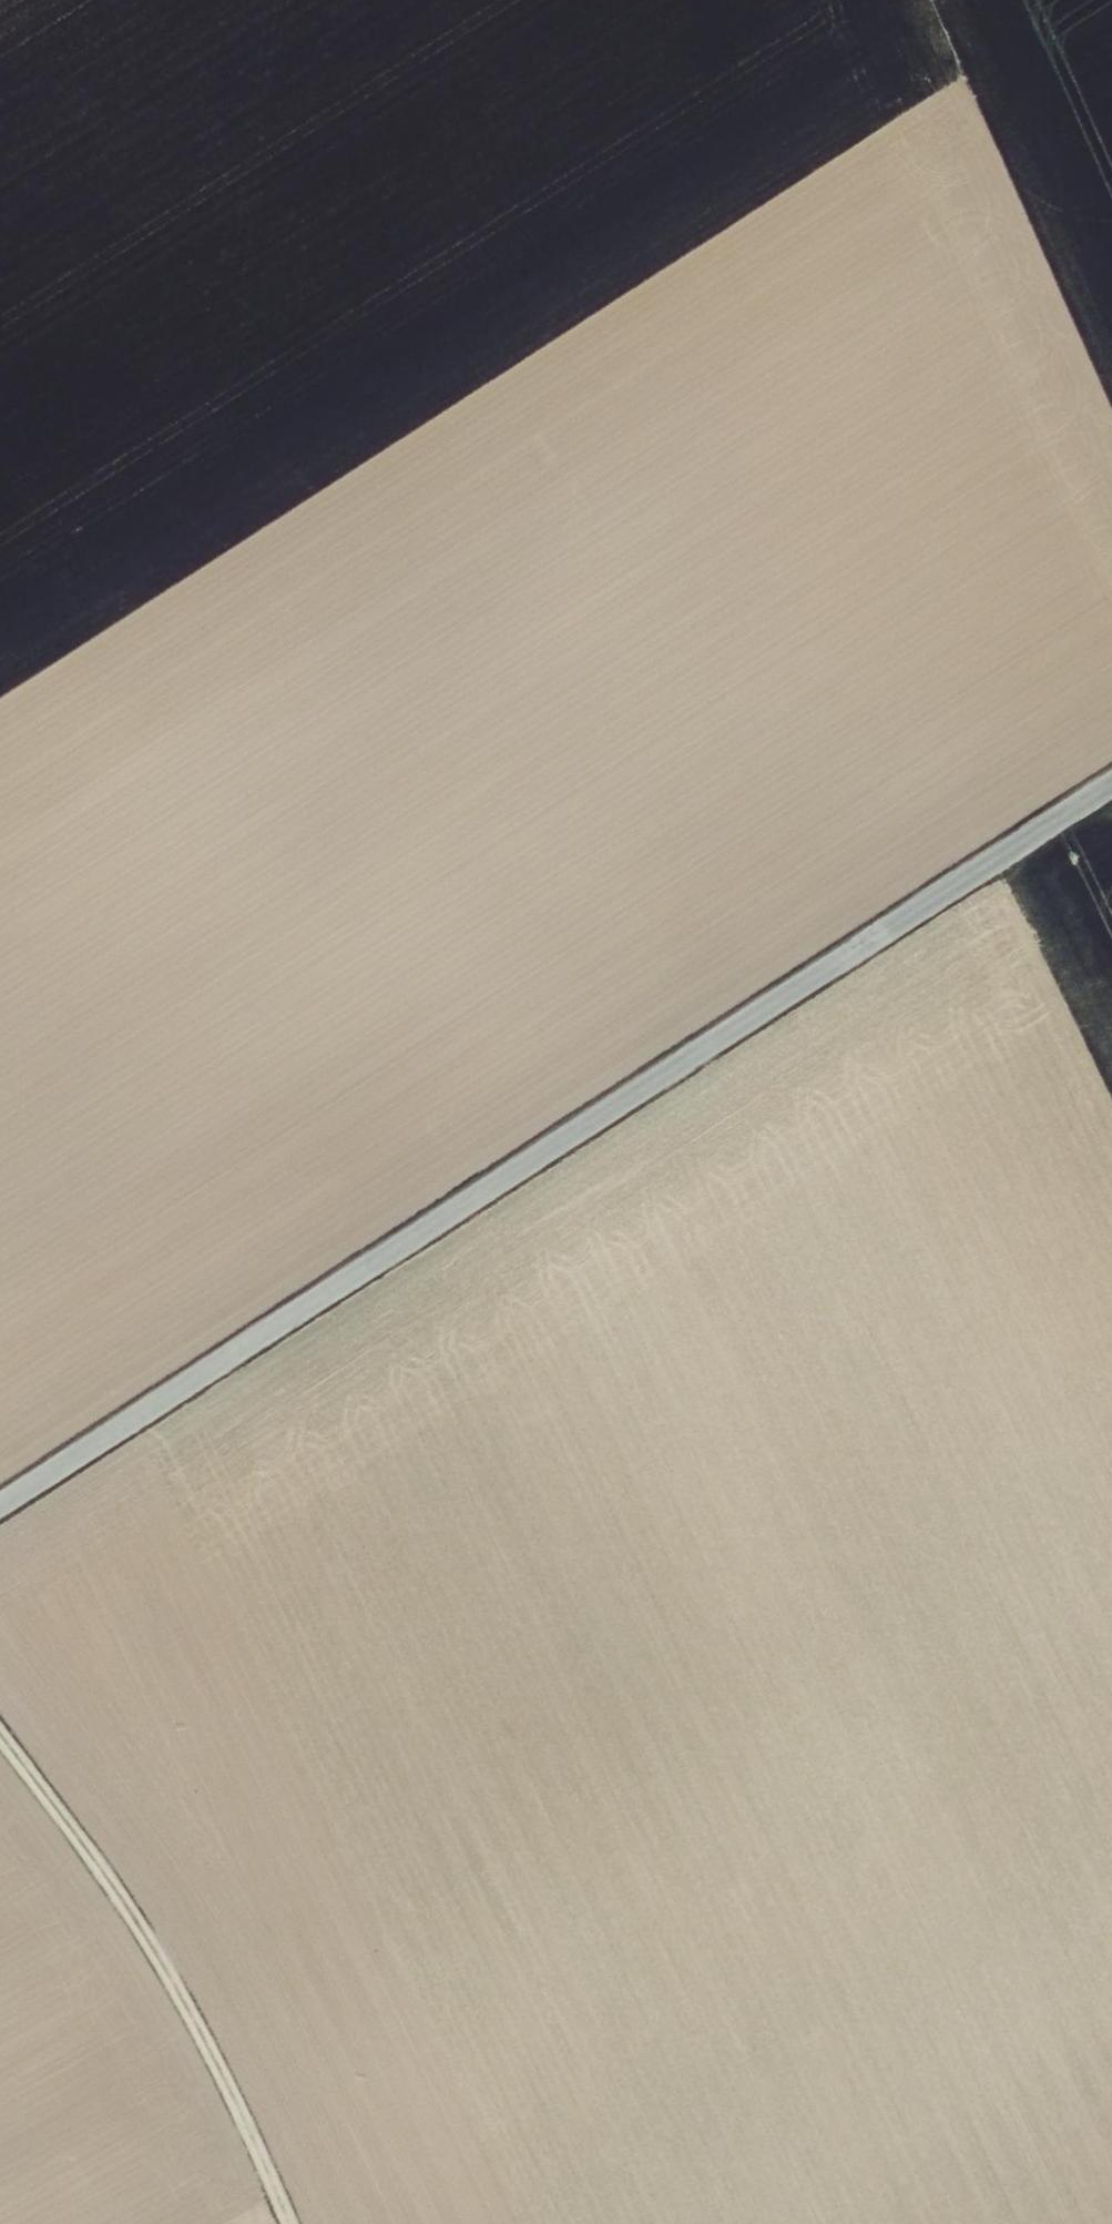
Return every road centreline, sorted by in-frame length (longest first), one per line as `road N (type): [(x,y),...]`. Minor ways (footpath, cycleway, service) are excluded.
road 1 (unclassified): [(0,1502),(1111,781)]
road 2 (track): [(0,1734),(125,1896),(226,2088),(286,2223)]

